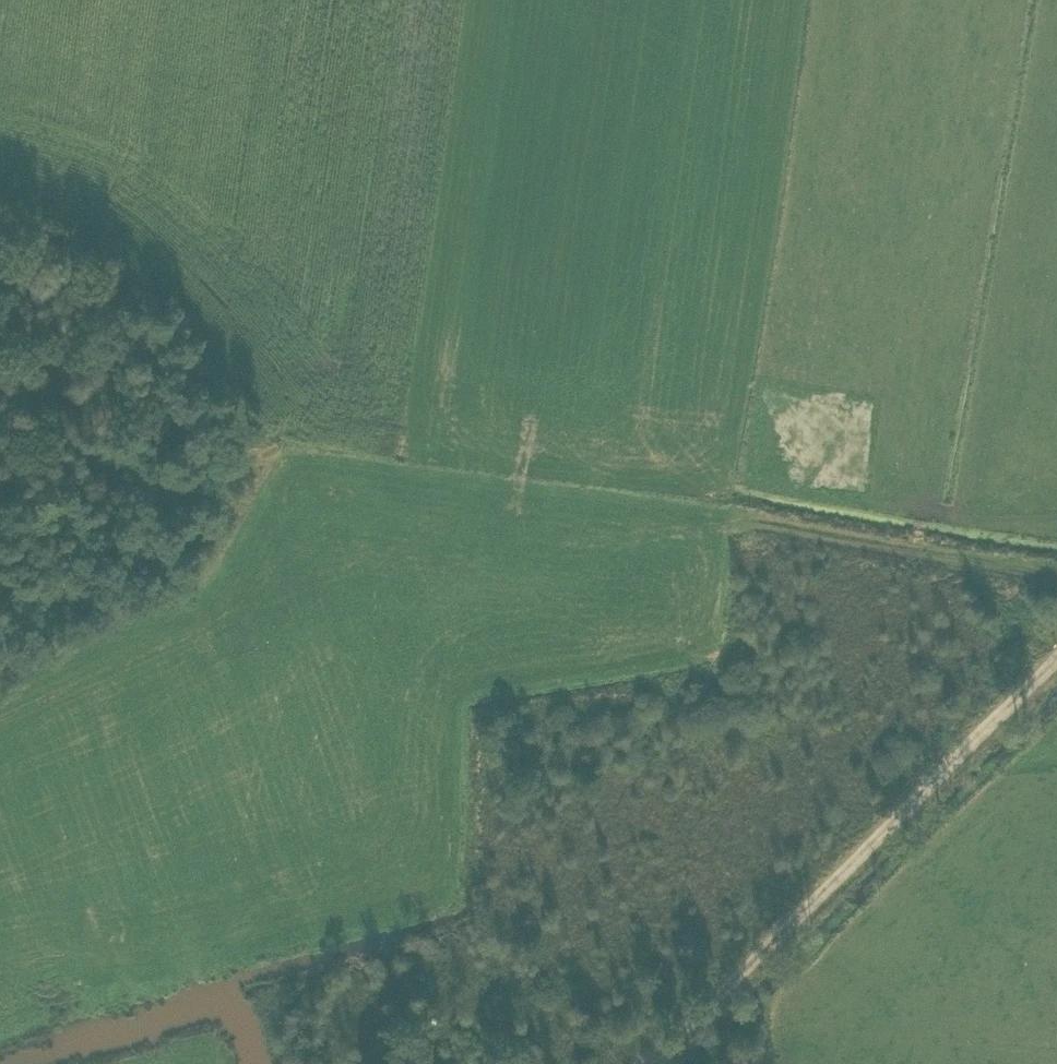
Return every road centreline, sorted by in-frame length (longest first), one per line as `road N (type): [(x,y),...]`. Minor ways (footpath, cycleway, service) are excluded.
road 1 (track): [(656,1063),(1056,665)]

